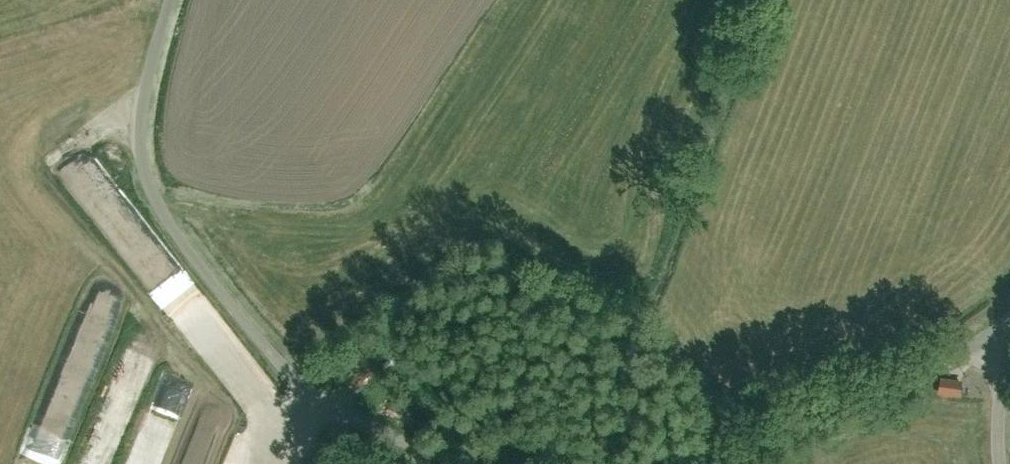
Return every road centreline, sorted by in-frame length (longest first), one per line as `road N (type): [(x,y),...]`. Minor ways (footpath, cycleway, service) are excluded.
road 1 (residential): [(169,0),(142,129),(148,180),(174,236),(237,313),(442,463)]
road 2 (residential): [(686,463),(817,395),(966,350)]

